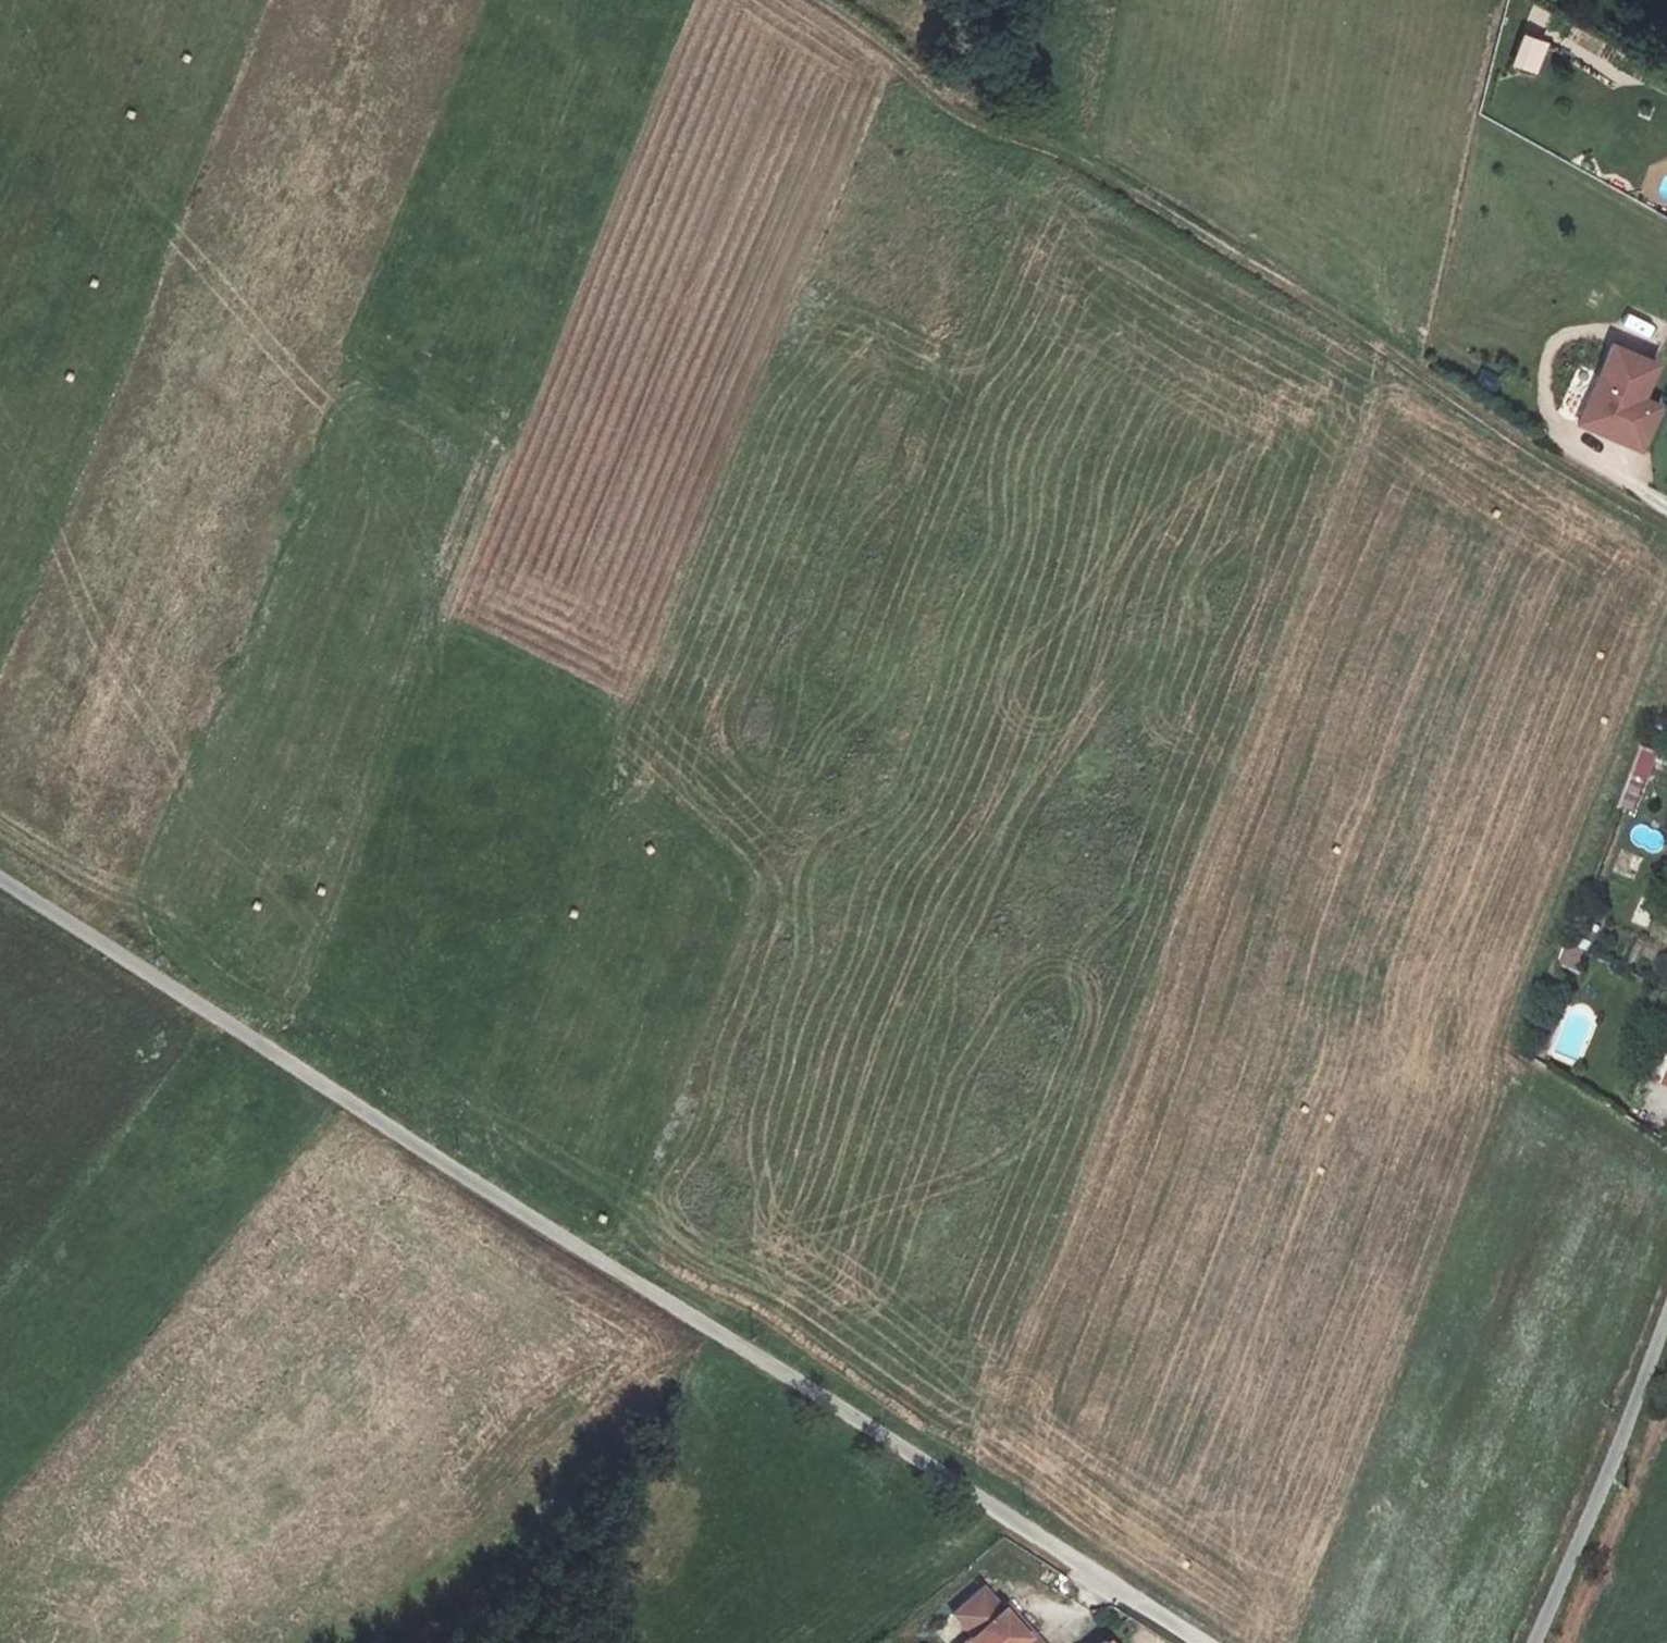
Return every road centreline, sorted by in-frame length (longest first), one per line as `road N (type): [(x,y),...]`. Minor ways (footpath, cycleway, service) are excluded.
road 1 (unclassified): [(1201,1642),(0,884)]
road 2 (track): [(1666,528),(1160,210),(1077,162),(970,119),(809,0)]
road 3 (unclassified): [(1538,1642),(1666,1323)]

